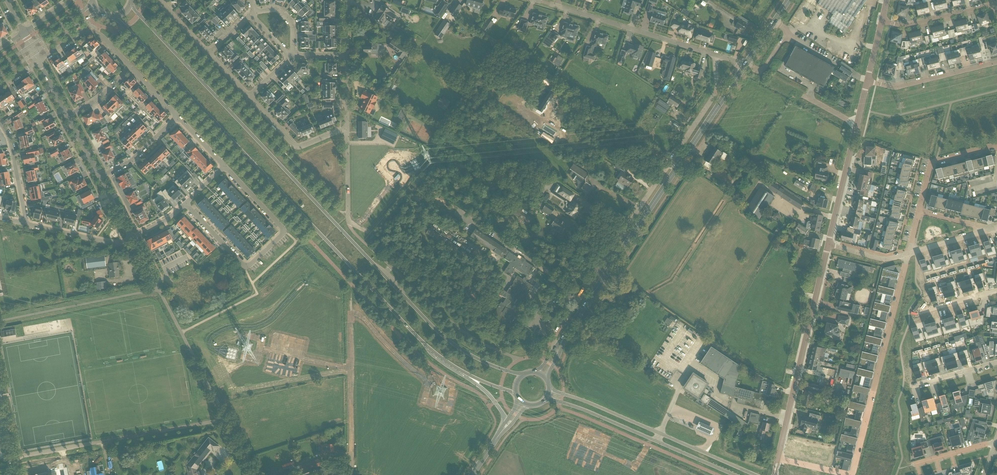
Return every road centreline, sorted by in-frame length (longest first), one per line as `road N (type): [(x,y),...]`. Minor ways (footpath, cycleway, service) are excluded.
road 1 (secondary): [(522,376),(480,362),(435,330),(130,5)]
road 2 (secondary): [(115,17),(421,341),(464,374)]
road 3 (unclassified): [(715,55),(714,96),(577,301),(553,352)]
road 4 (secondary): [(569,331),(745,65)]
road 5 (residential): [(845,474),(778,459),(829,244)]
road 6 (unclassified): [(15,474),(11,457),(227,420)]
road 7 (residential): [(909,254),(852,474)]
road 8 (unclassified): [(756,474),(549,389)]
road 9 (residential): [(186,204),(245,266),(282,235),(225,166)]
road 10 (unclassified): [(546,399),(734,474)]
road 11 (residential): [(715,55),(551,5)]
road 12 (residential): [(829,244),(868,81)]
road 13 (residential): [(868,81),(896,87),(996,62)]
road 14 (residential): [(348,127),(298,145),(249,96)]

